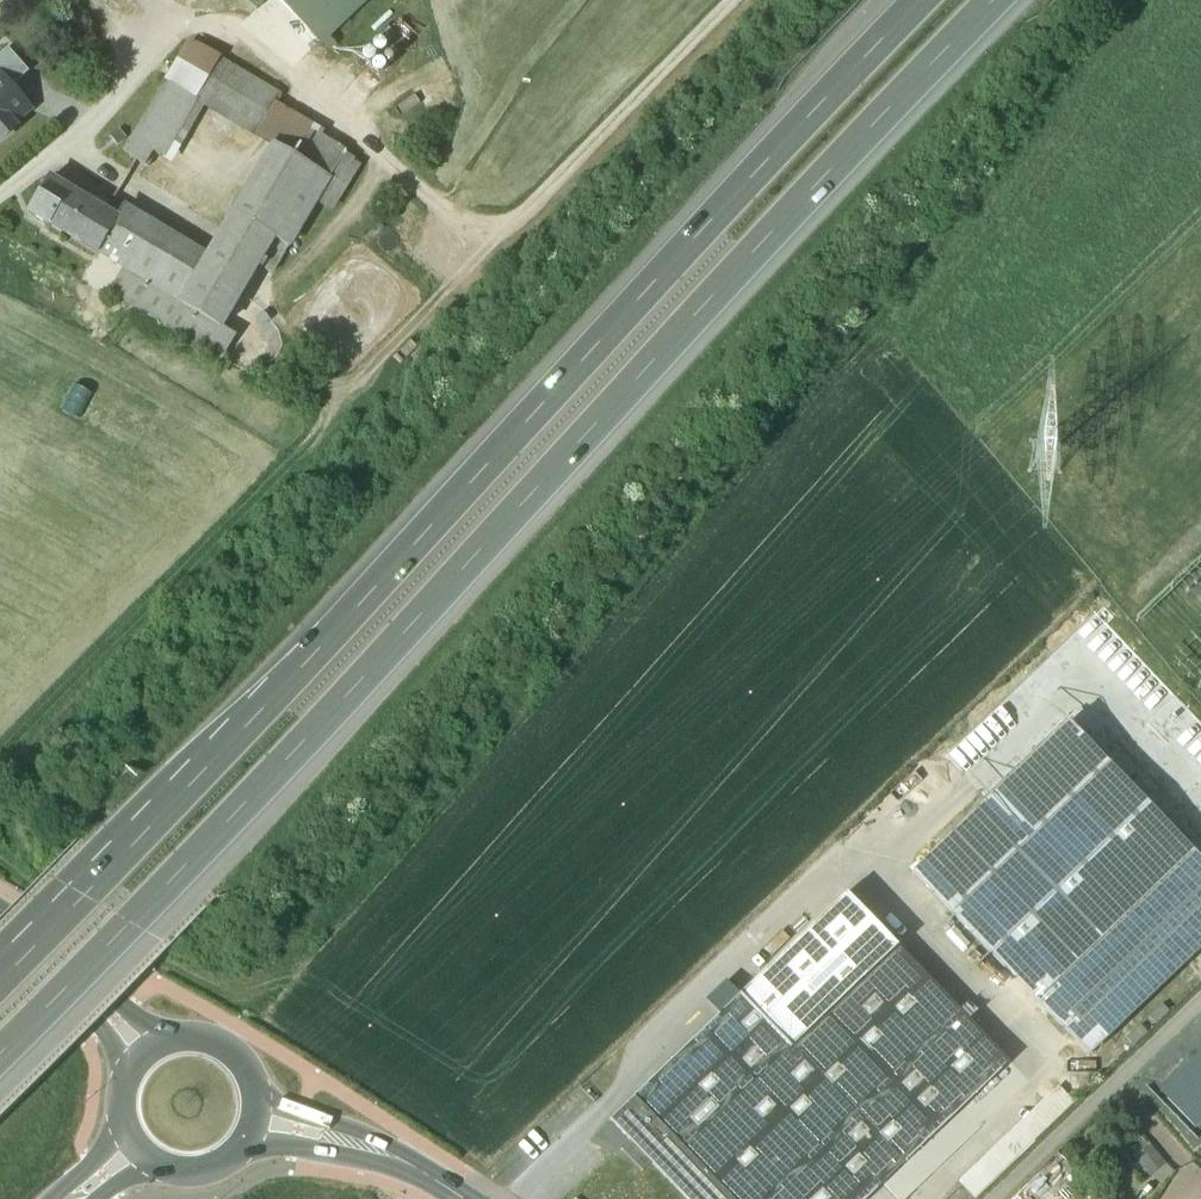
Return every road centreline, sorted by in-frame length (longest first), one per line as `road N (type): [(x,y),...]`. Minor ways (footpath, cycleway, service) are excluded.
road 1 (motorway): [(0,1056),(1042,0)]
road 2 (motorway): [(957,0),(0,982)]
road 3 (track): [(0,801),(347,394),(733,0)]
road 4 (track): [(995,1198),(1200,1001)]
road 5 (track): [(244,1012),(0,874)]
road 6 (track): [(416,179),(319,89),(202,24)]
road 7 (tertiary): [(459,1198),(389,1157),(255,1117)]
road 8 (tertiary): [(143,1051),(0,912)]
road 9 (tertiary): [(255,1117),(252,1081),(229,1049),(194,1036),(143,1051)]
road 10 (tertiary): [(132,1147),(165,1170),(196,1173),(238,1151),(255,1117)]

